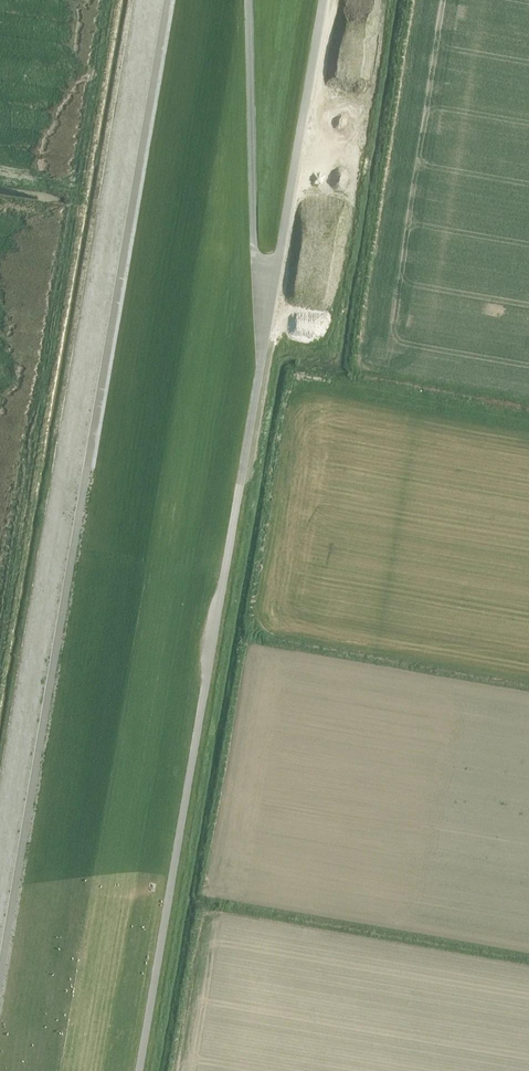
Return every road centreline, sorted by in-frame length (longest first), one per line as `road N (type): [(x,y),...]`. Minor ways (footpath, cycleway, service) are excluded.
road 1 (track): [(139,1070),(316,0)]
road 2 (track): [(173,0),(0,1037)]
road 3 (track): [(92,492),(162,379),(276,55),(307,0)]

